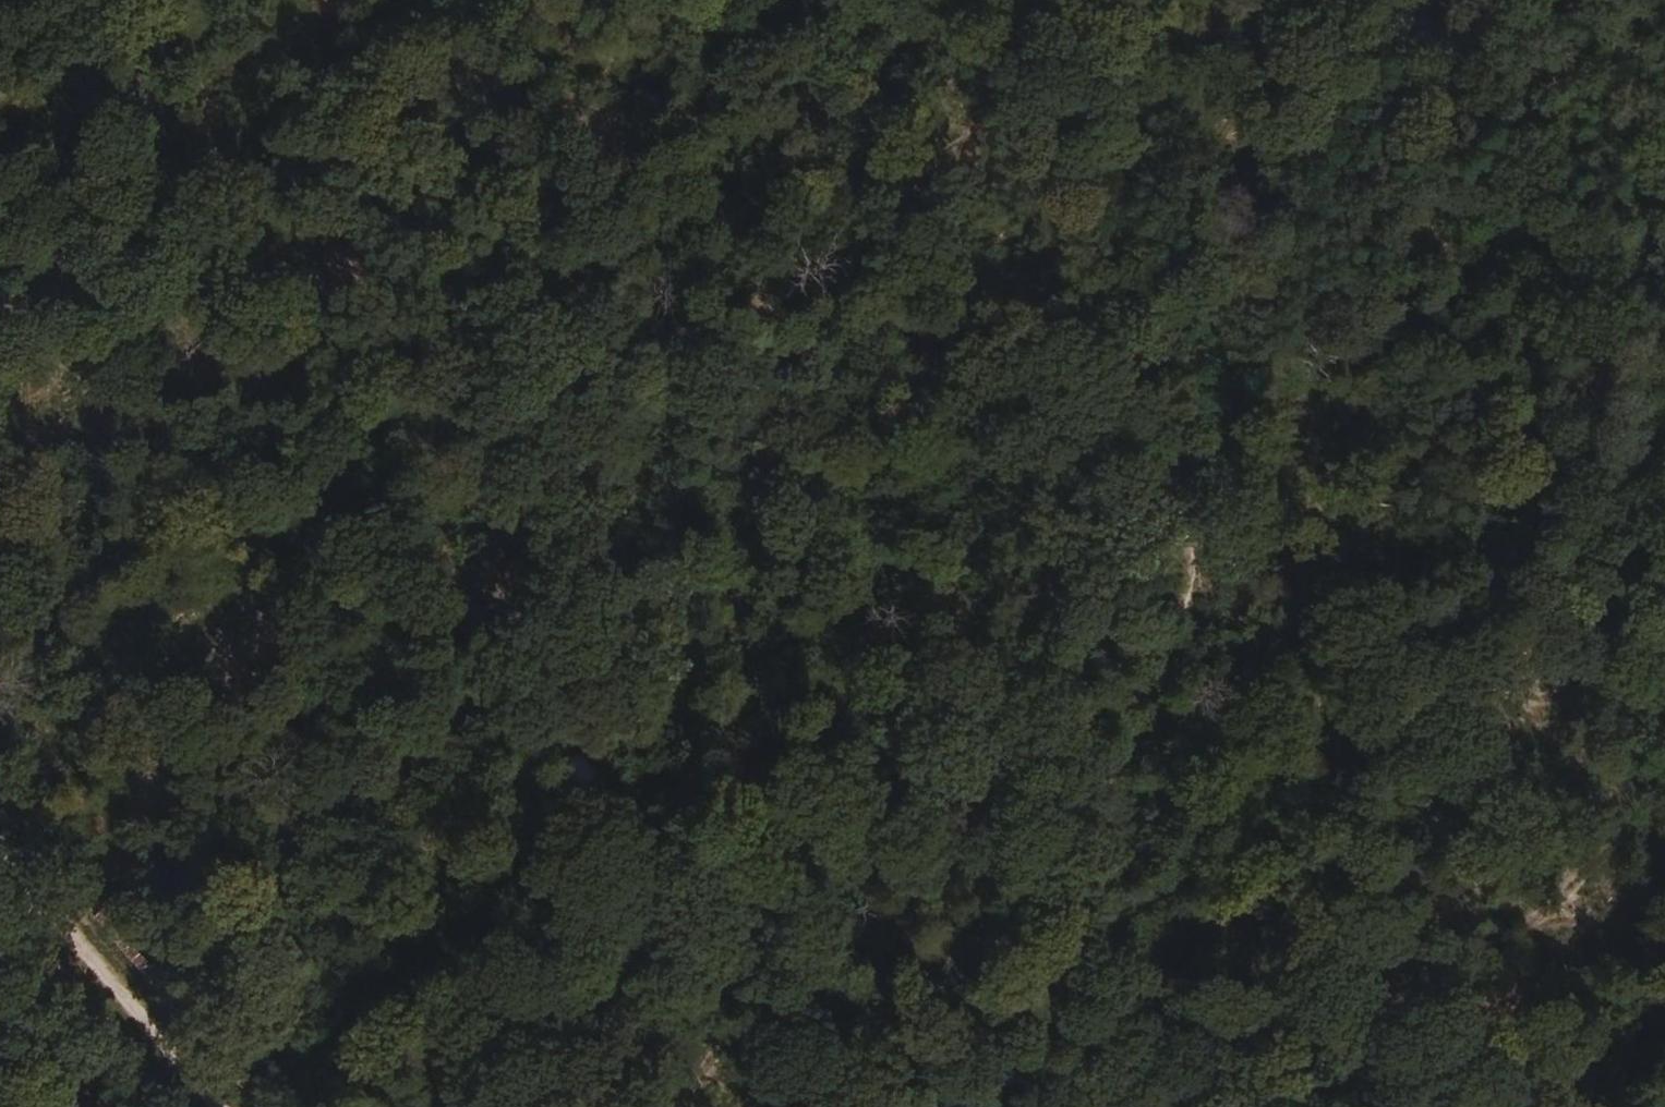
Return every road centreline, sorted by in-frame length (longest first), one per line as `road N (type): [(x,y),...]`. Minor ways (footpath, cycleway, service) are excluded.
road 1 (track): [(218,1106),(0,856)]

